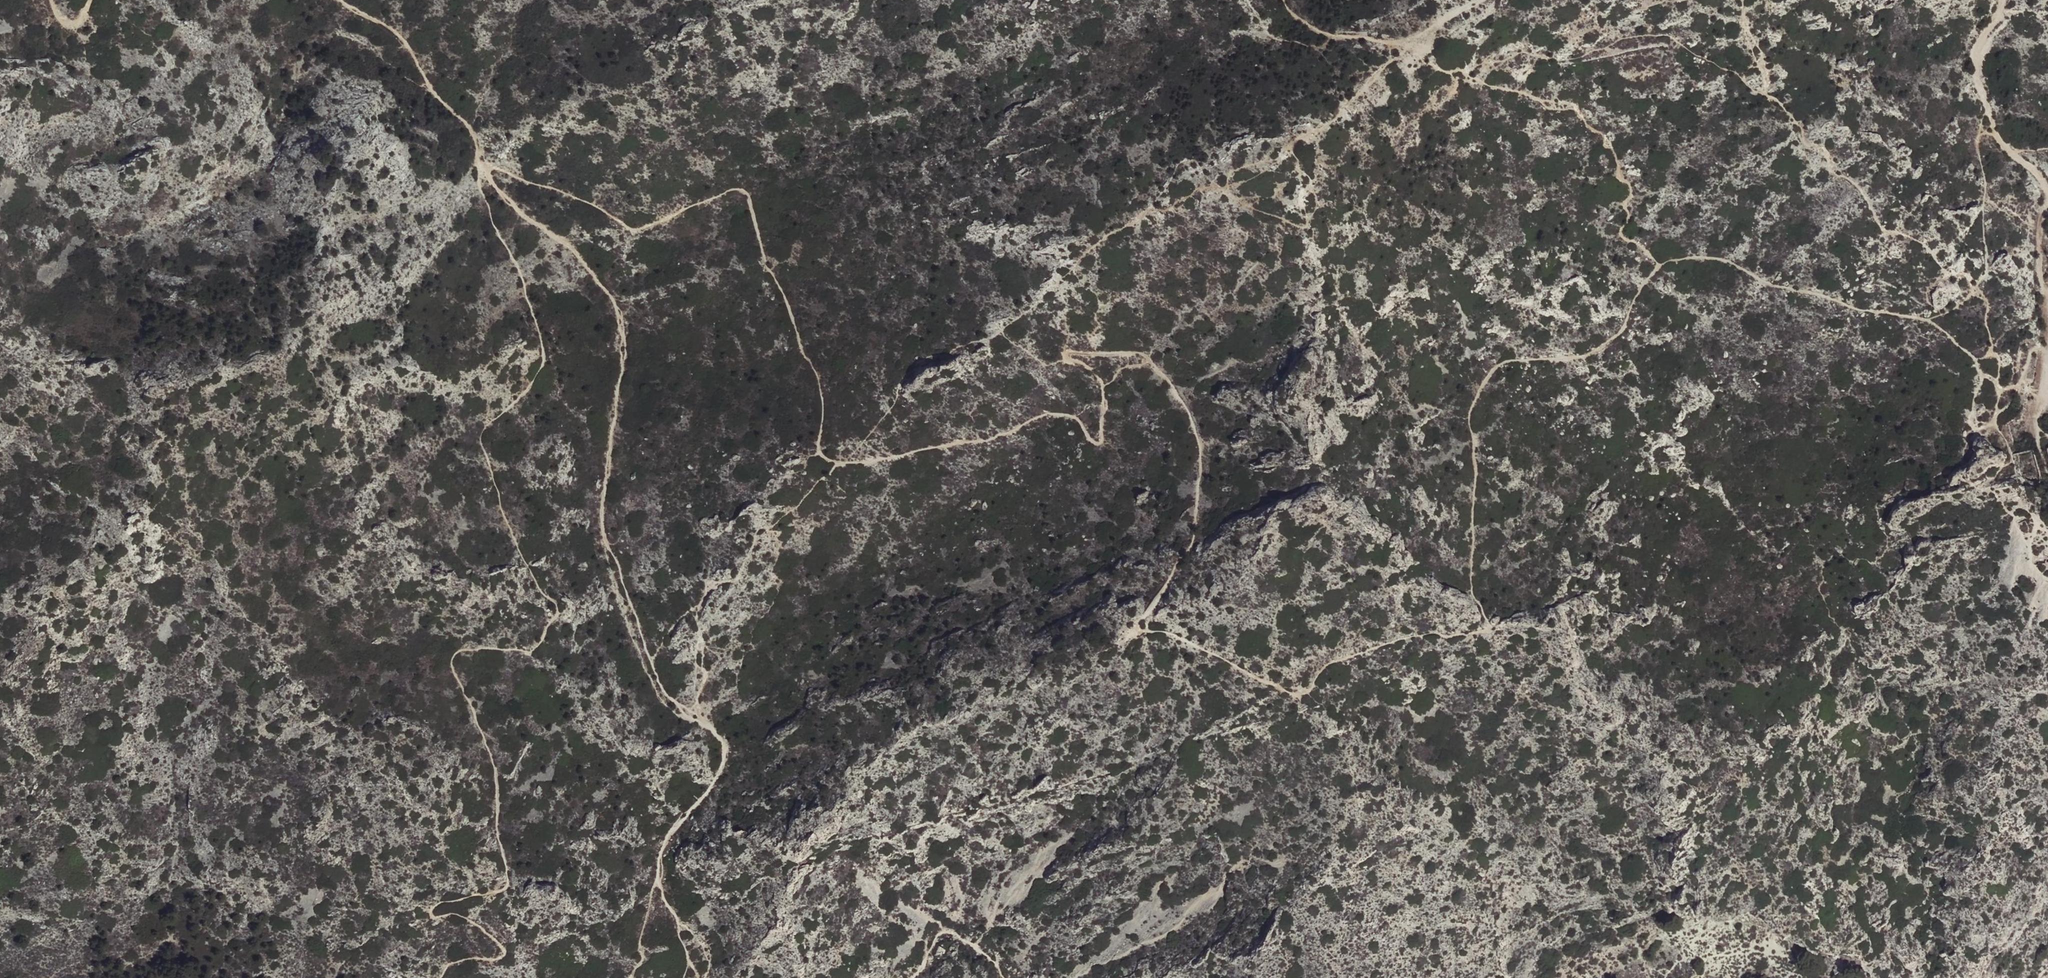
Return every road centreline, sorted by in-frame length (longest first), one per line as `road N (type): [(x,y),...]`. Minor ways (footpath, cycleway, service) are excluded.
road 1 (track): [(661,856),(719,786),(731,752),(662,702),(630,634),(603,545),(624,320),(582,257),(505,198),(469,118),(434,84),(411,42),(347,0)]
road 2 (track): [(2001,0),(1977,47),(1978,82),(1995,134),(2045,185),(2035,279),(2047,326)]

